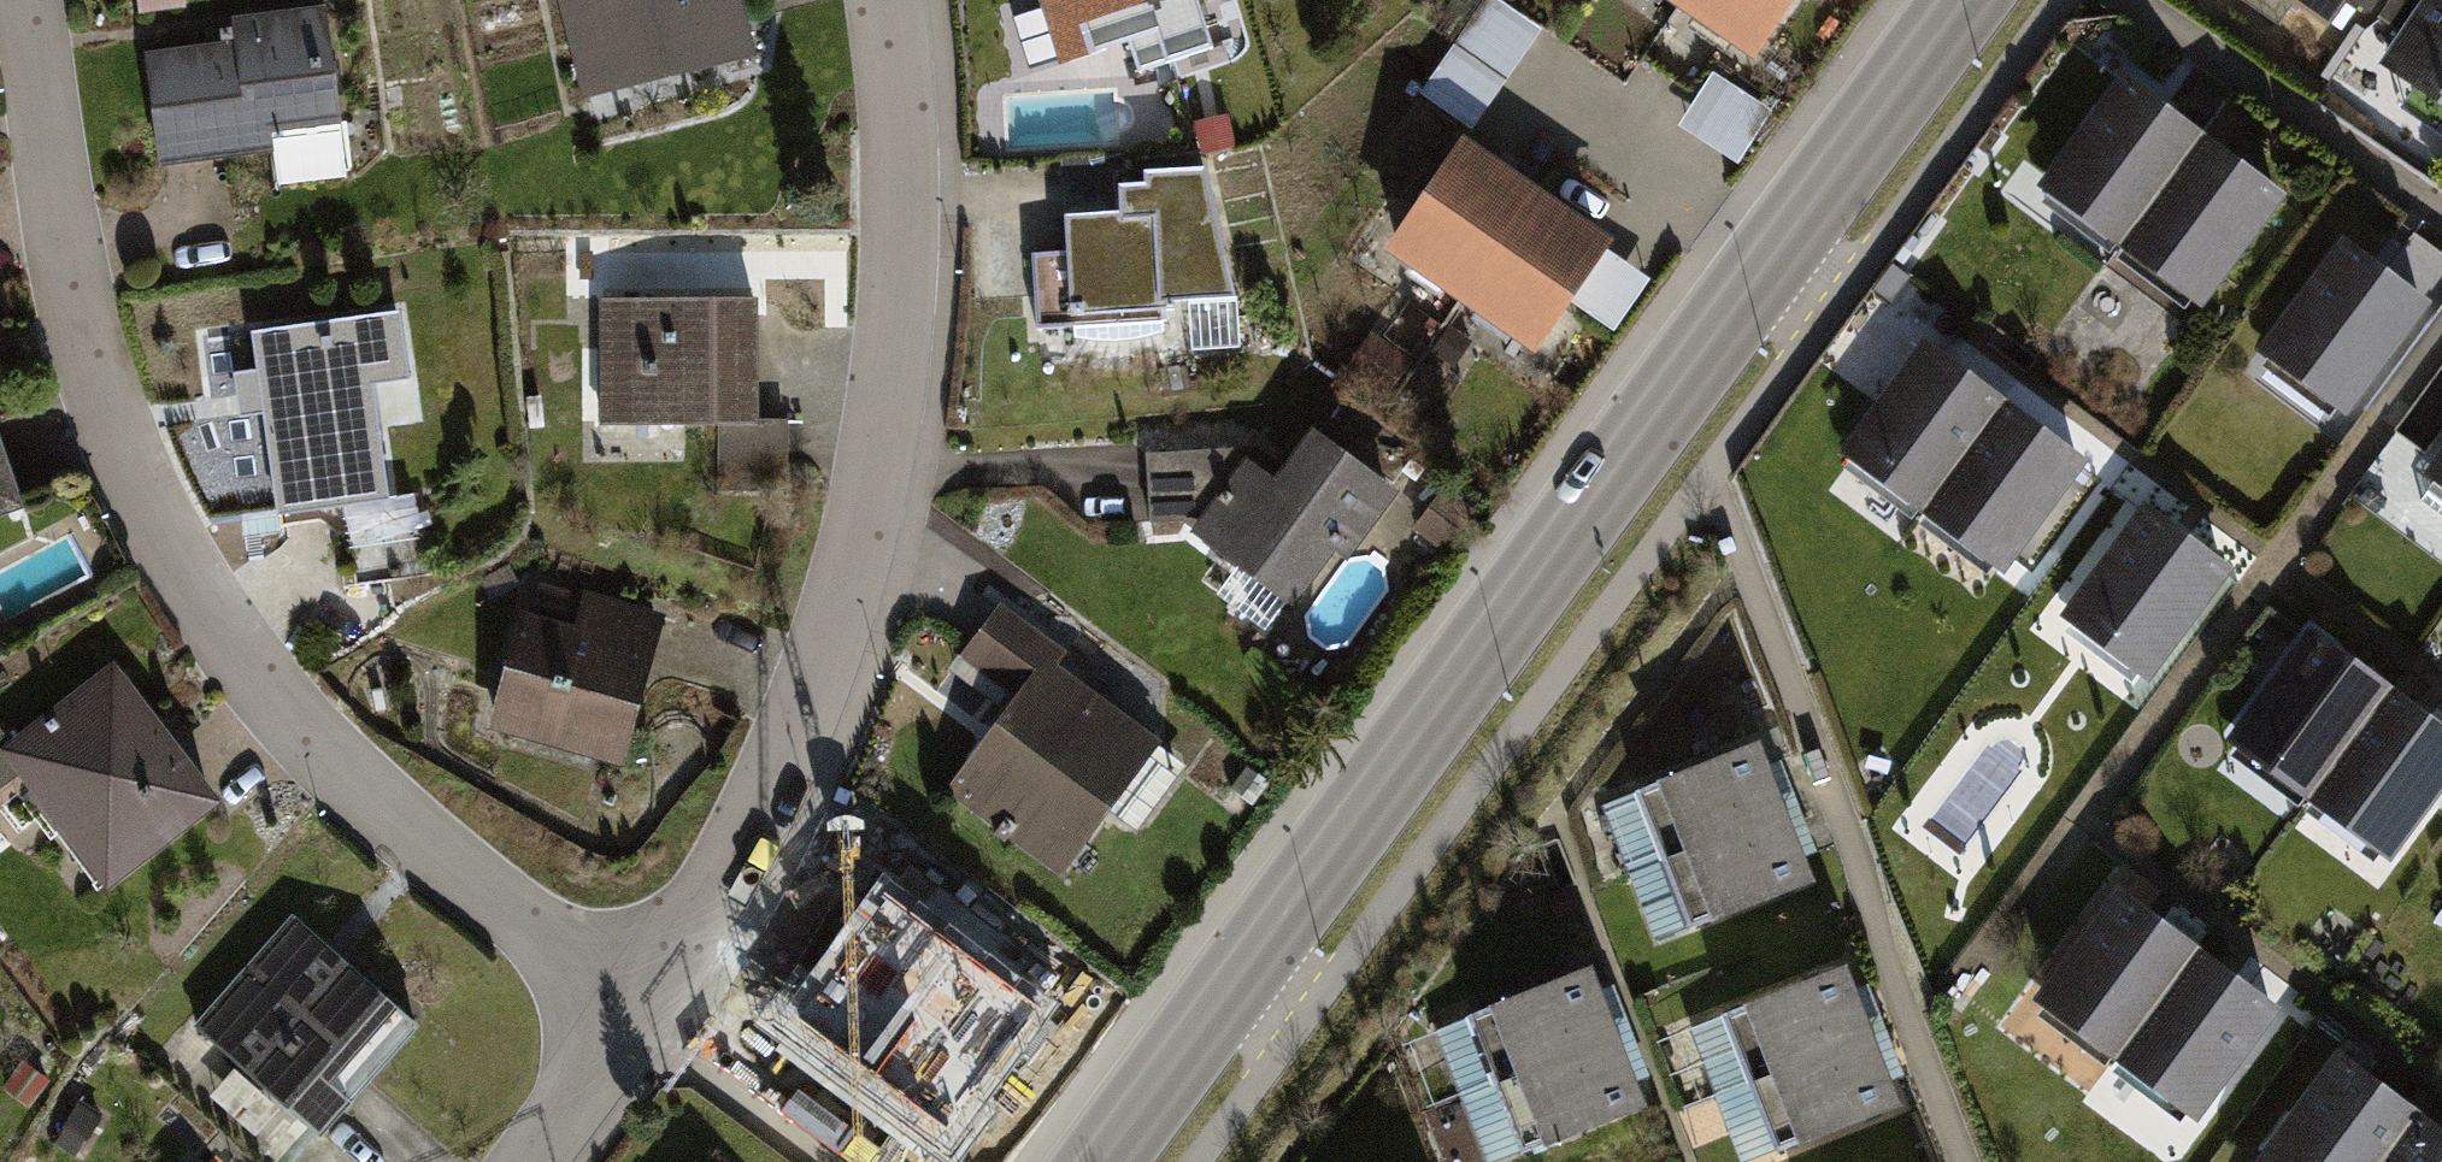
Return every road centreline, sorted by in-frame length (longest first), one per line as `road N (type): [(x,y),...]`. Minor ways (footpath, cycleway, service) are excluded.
road 1 (tertiary): [(1098,1161),(1968,0)]
road 2 (residential): [(28,0),(59,223),(114,428),(200,594),(310,743),(646,1028)]
road 3 (residential): [(880,0),(903,210),(895,379),(868,545),(738,856),(646,1028)]
road 4 (residential): [(646,1028),(550,1161)]

